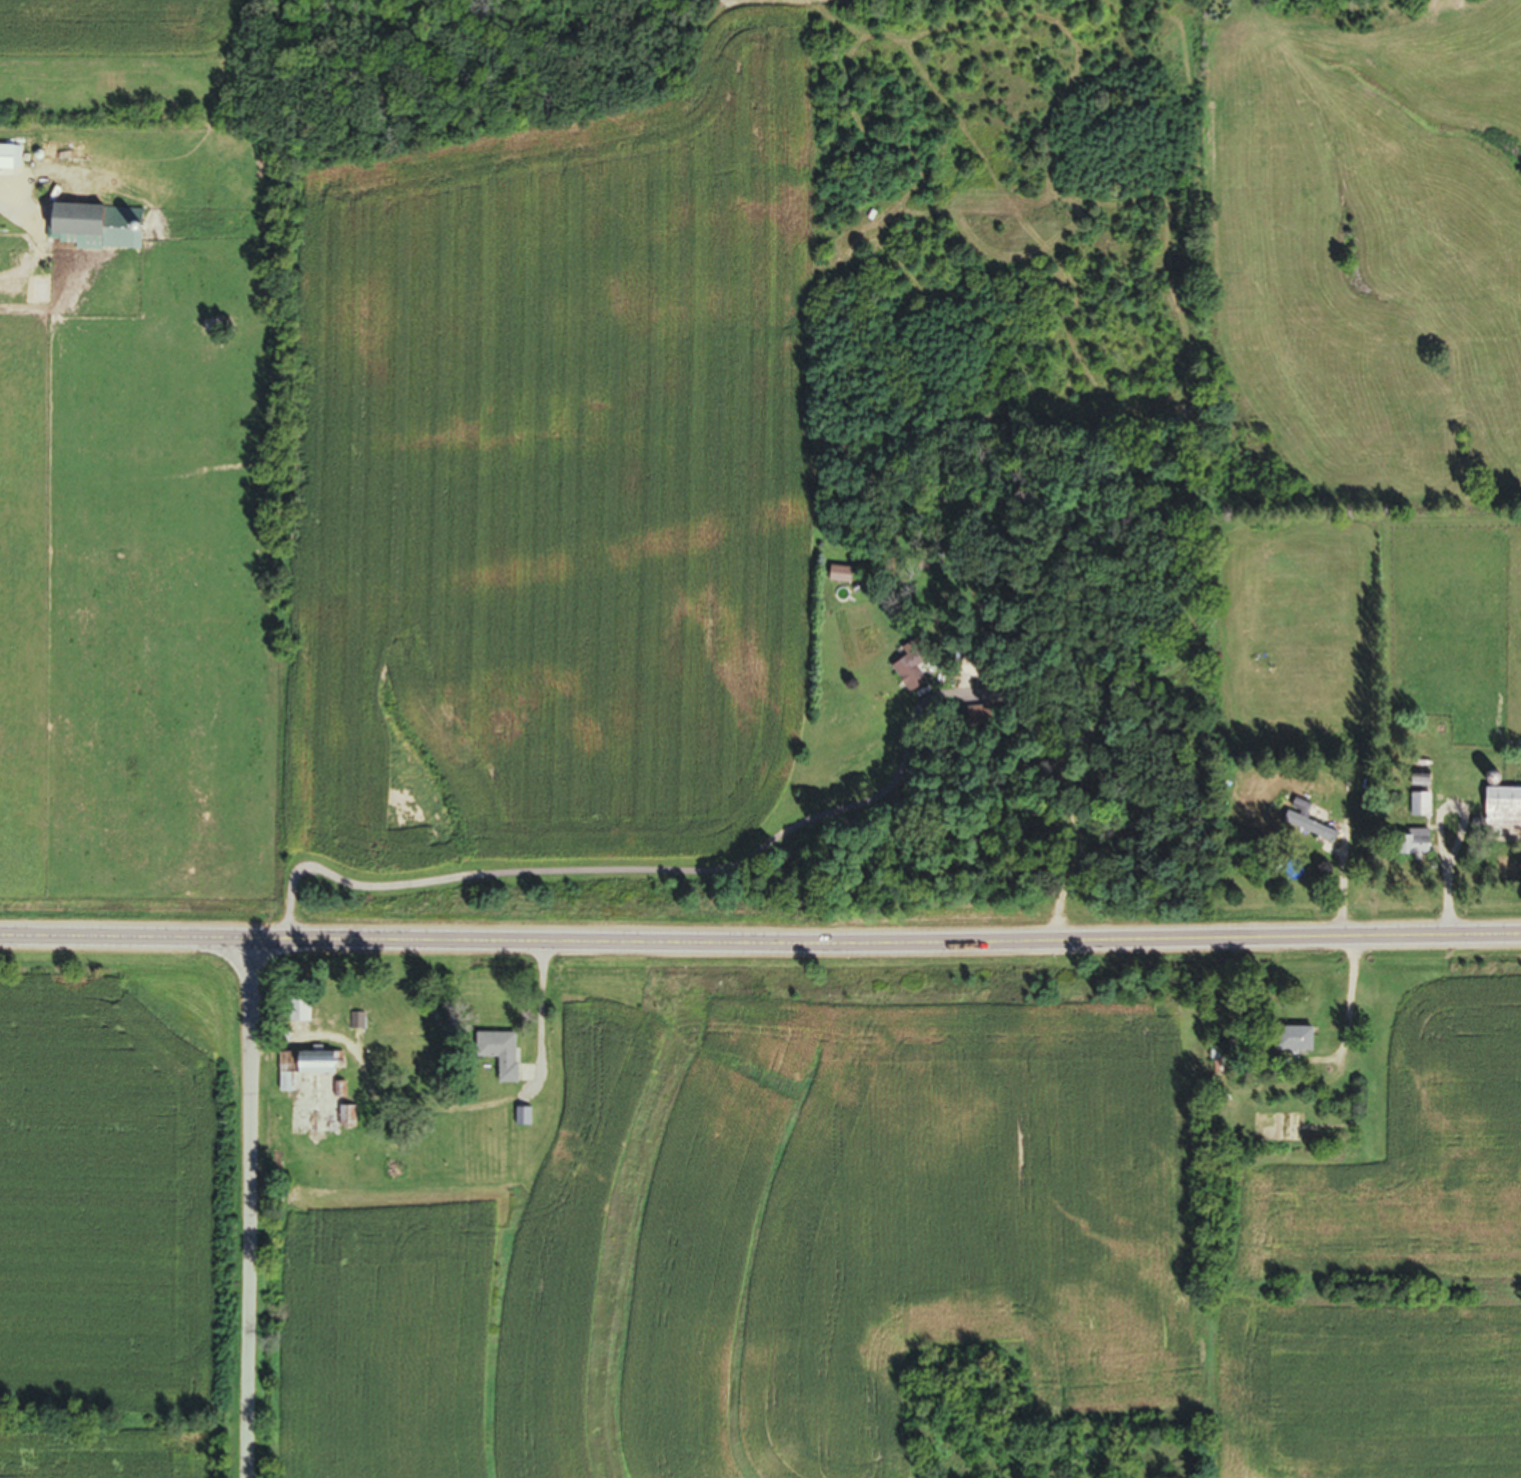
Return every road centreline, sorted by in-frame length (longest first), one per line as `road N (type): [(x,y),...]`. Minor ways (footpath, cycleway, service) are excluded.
road 1 (primary): [(0,946),(875,950),(1520,937)]
road 2 (residential): [(245,1477),(256,949)]

